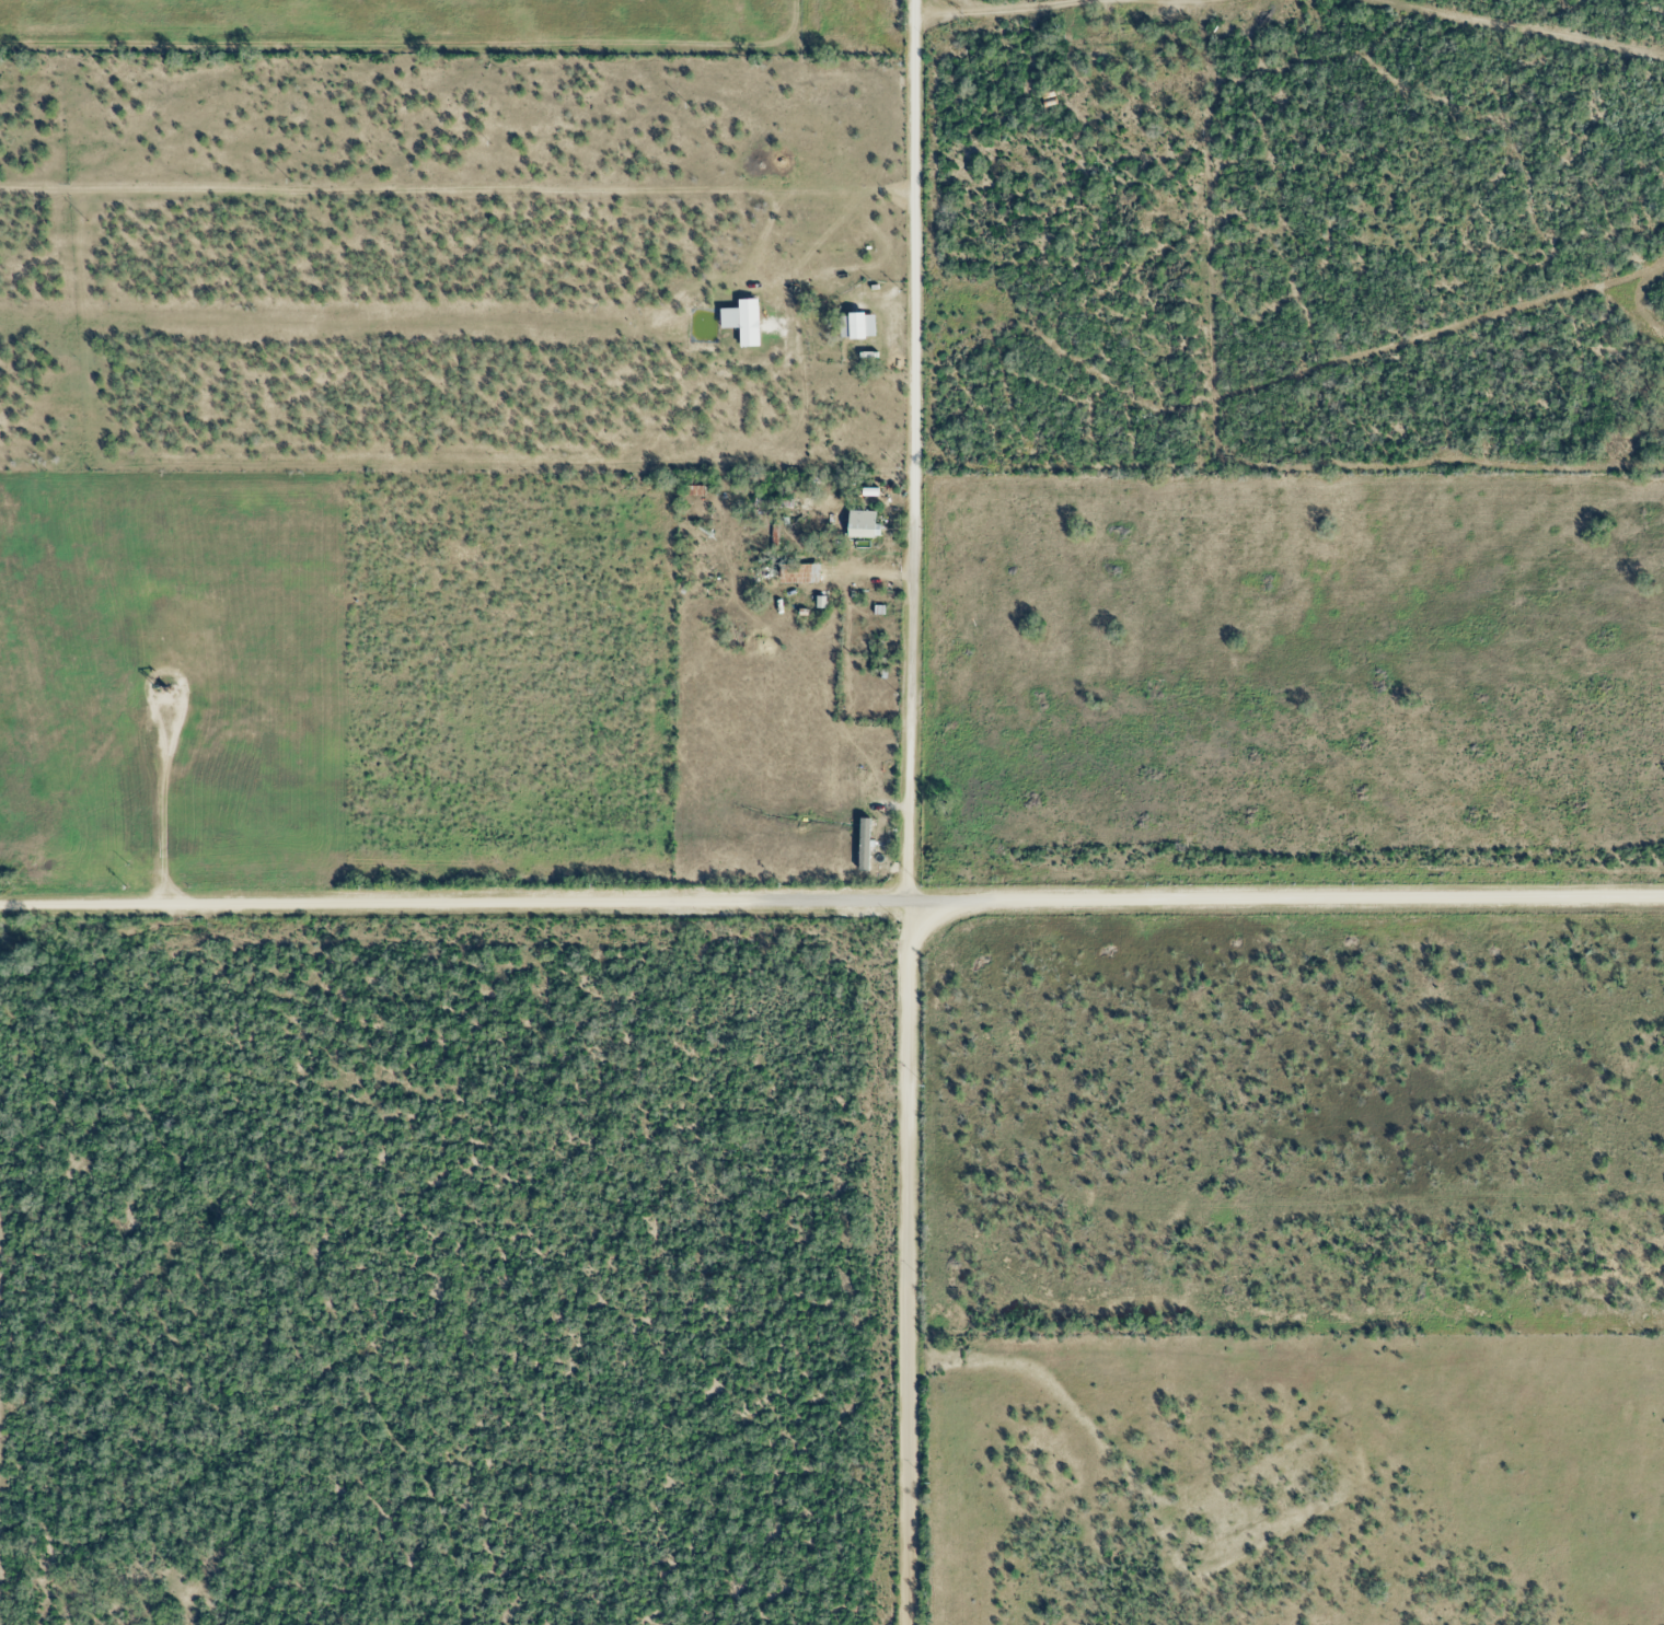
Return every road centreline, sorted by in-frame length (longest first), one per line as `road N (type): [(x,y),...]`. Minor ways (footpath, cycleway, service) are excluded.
road 1 (residential): [(1663,899),(0,904)]
road 2 (residential): [(914,1624),(913,0)]

